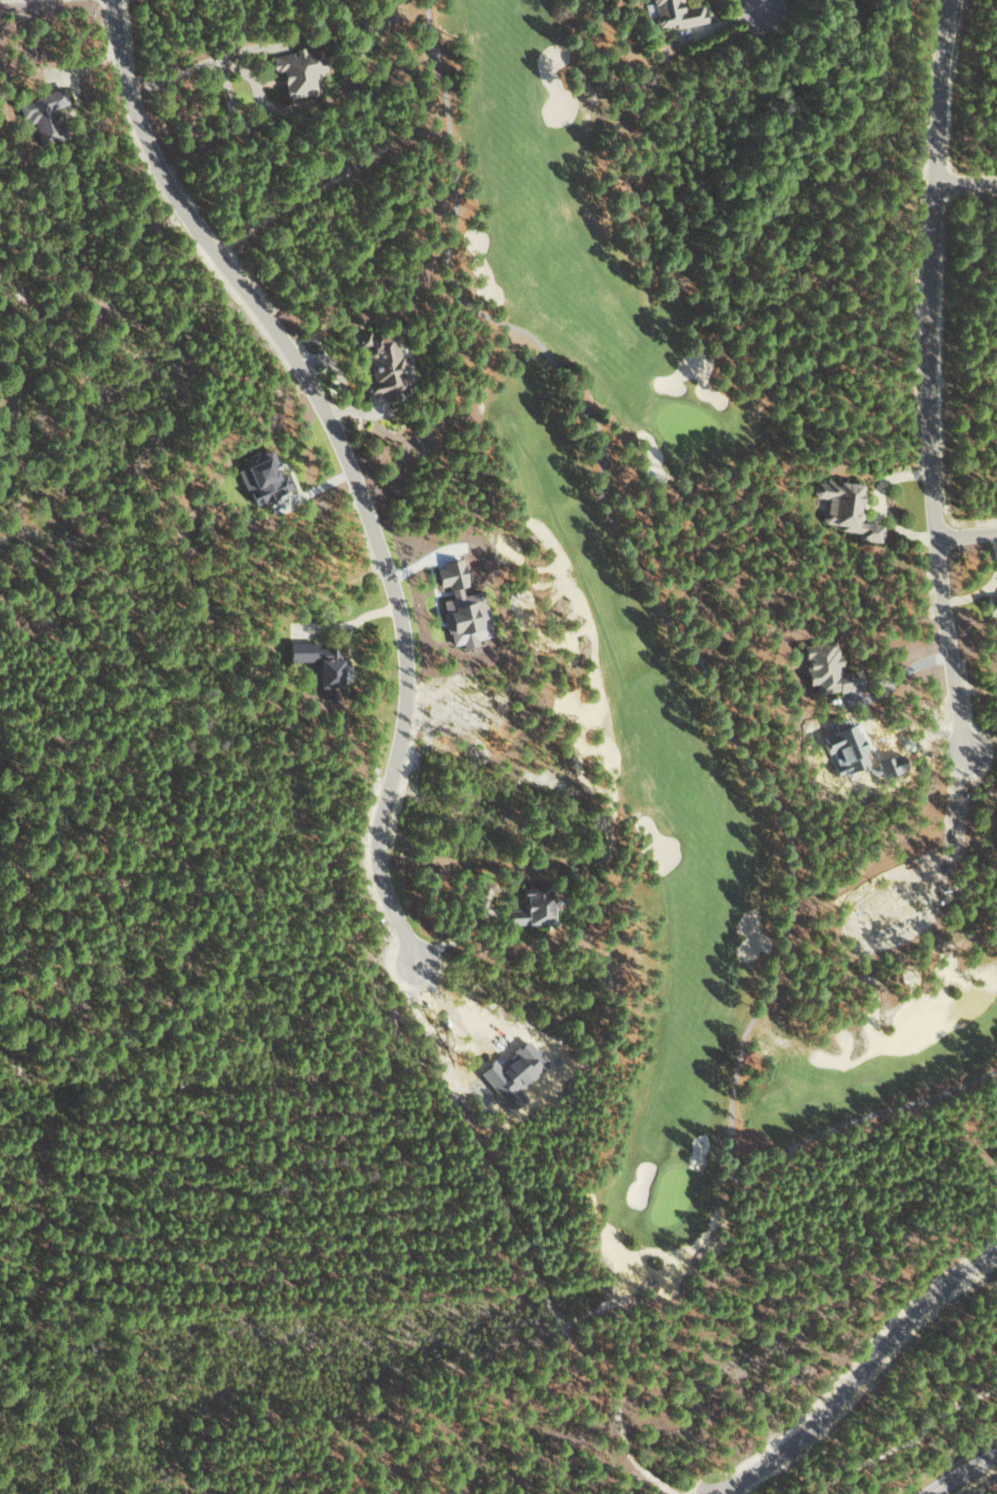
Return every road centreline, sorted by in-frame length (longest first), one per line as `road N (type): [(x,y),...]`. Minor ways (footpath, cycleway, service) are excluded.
road 1 (residential): [(111,0),(117,74),(135,123),(161,177),(325,419),(387,578),(401,711),(373,832),(374,868),(412,964)]
road 2 (residential): [(941,0),(930,46),(927,268),(956,652),(974,754)]
road 3 (residential): [(717,1493),(803,1431),(896,1322),(996,1244)]

